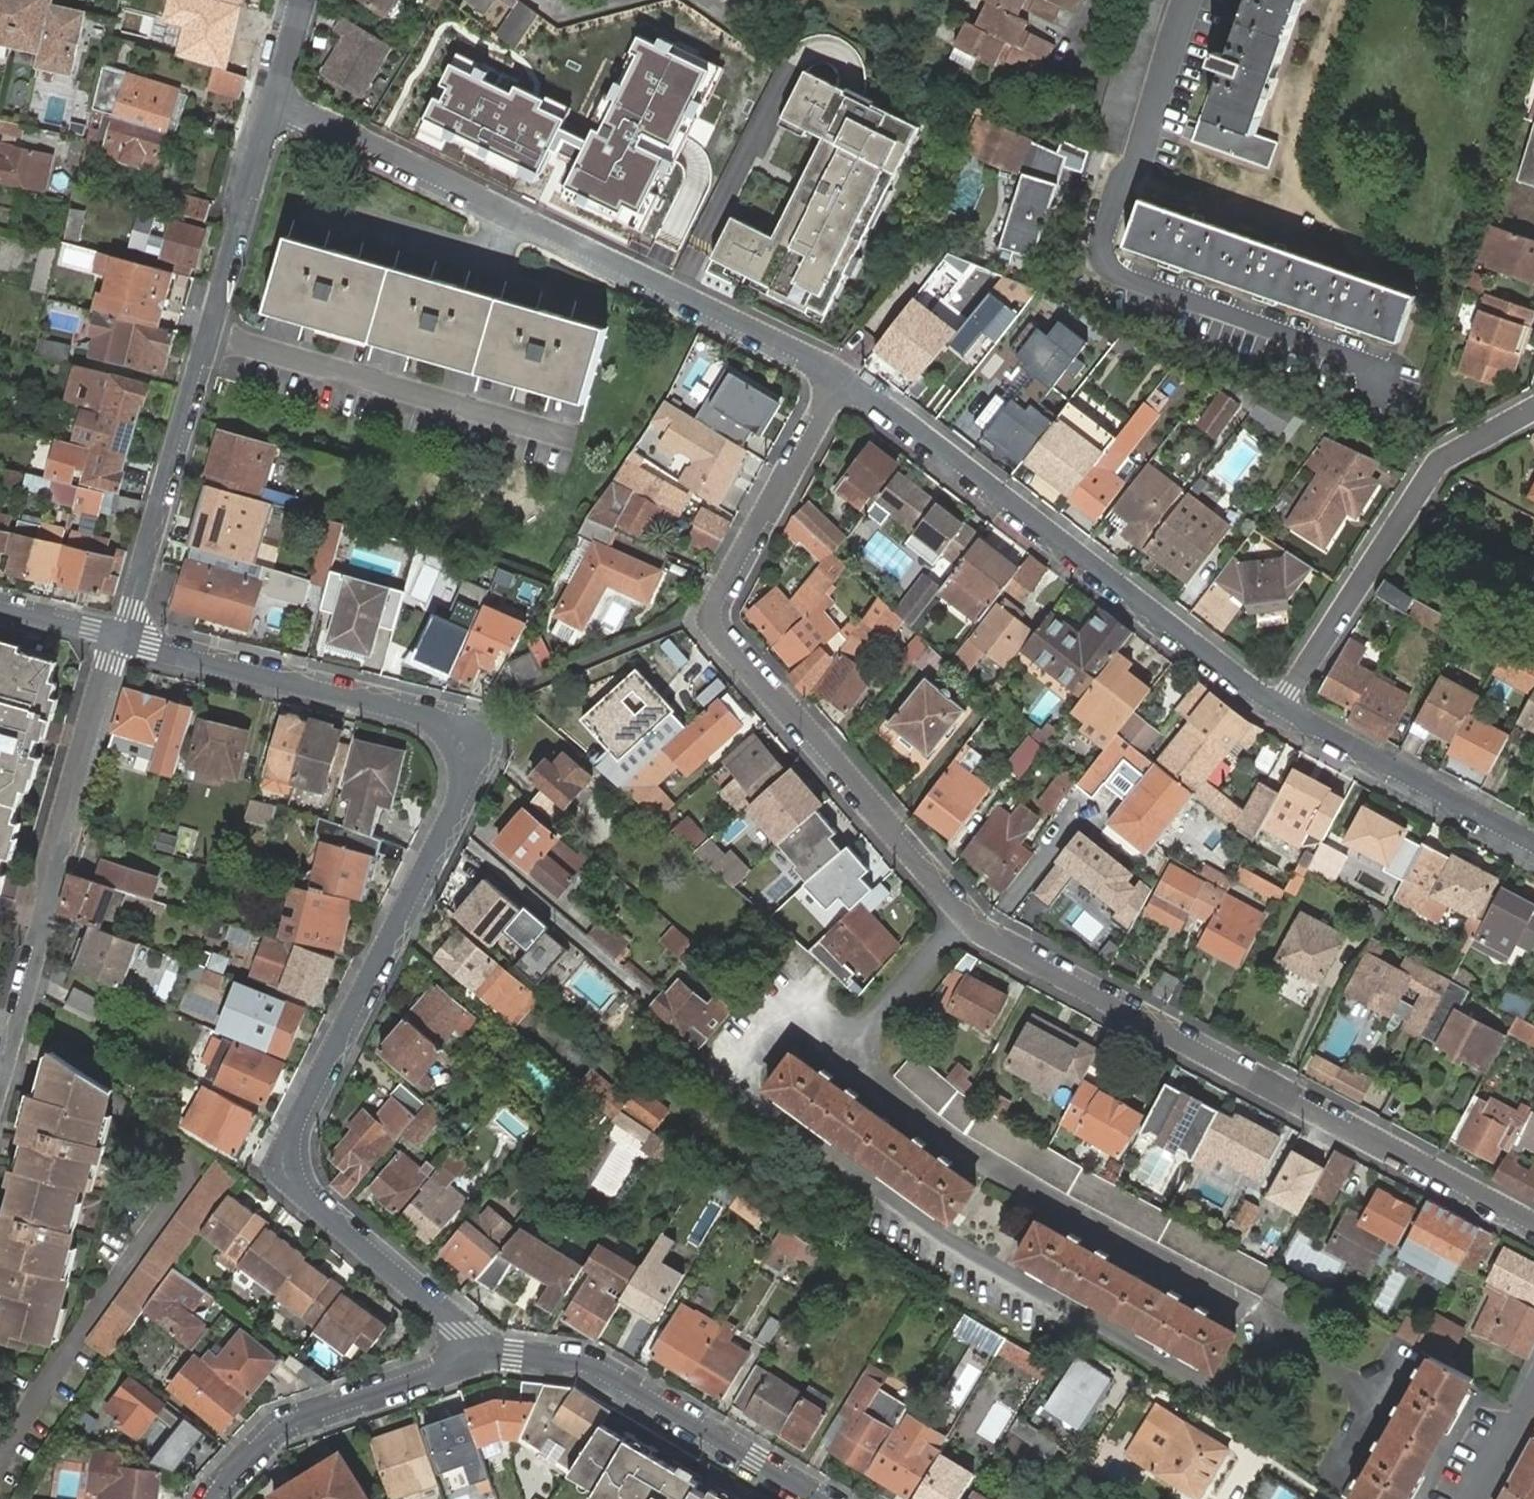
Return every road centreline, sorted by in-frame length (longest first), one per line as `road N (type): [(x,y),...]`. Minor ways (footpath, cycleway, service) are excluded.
road 1 (residential): [(838,372),(708,615),(714,628),(969,923),(1533,1226)]
road 2 (residential): [(122,638),(466,731),(474,750),(457,806),(294,1126),(287,1166),(306,1194),(487,1355)]
road 3 (residential): [(838,372),(273,99)]
road 4 (residential): [(122,638),(273,99)]
road 5 (residential): [(1282,709),(838,372)]
road 6 (residential): [(0,1092),(44,934),(59,843),(122,638)]
road 7 (residential): [(1282,709),(1431,470),(1533,408)]
road 8 (residential): [(822,1498),(590,1362),(487,1355)]
road 9 (residential): [(487,1355),(275,1428),(217,1498)]
road 10 (residential): [(1533,847),(1282,709)]
road 11 (residential): [(0,608),(122,638)]
road 12 (residential): [(1477,1498),(1533,1391)]

